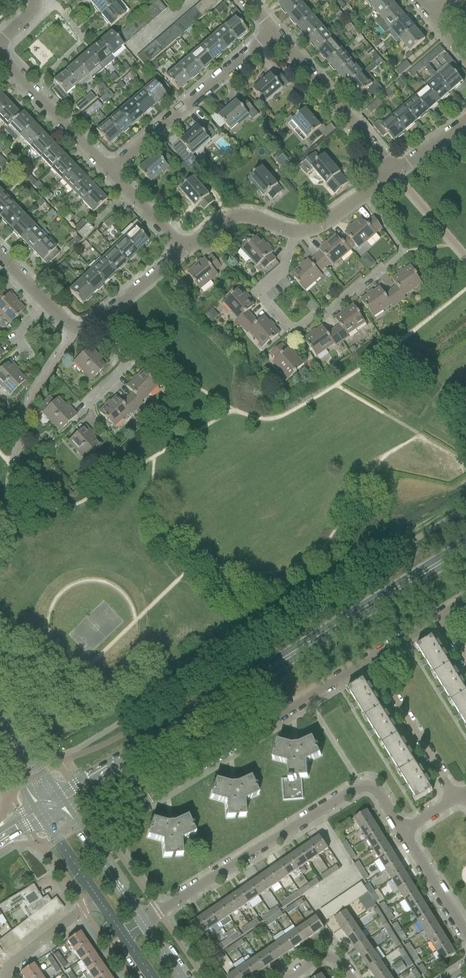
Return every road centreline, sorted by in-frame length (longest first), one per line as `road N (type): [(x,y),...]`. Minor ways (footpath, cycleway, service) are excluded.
road 1 (secondary): [(110,769),(465,548)]
road 2 (residential): [(110,769),(117,788),(137,803),(368,664)]
road 3 (residential): [(141,924),(369,787)]
road 4 (residential): [(384,267),(324,316),(291,328),(261,295),(284,271),(294,233)]
road 5 (residential): [(111,173),(274,32)]
road 6 (residential): [(394,172),(274,32)]
road 7 (residential): [(455,799),(368,664)]
road 8 (residential): [(111,173),(0,58)]
road 9 (secondary): [(141,924),(59,800)]
road 10 (residential): [(185,250),(237,217),(294,233)]
road 11 (residential): [(96,900),(5,977)]

